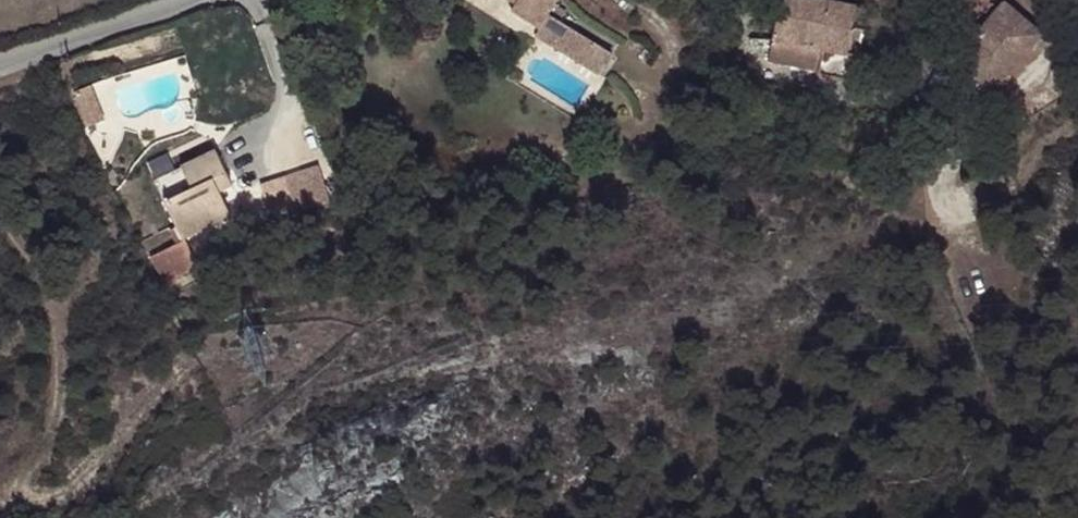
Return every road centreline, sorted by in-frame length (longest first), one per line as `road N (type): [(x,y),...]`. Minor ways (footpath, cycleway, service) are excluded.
road 1 (unclassified): [(206,0),(0,70)]

